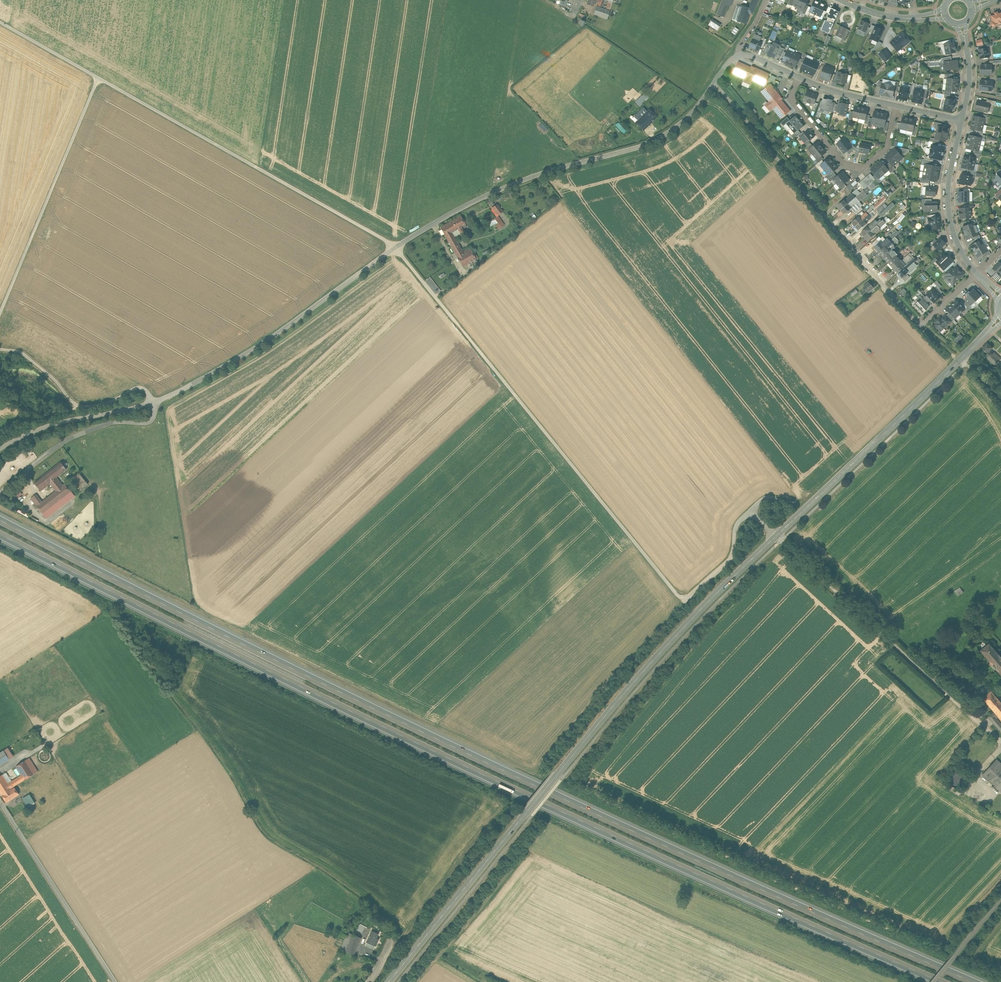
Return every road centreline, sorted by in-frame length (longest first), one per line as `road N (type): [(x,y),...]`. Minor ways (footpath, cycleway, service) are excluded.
road 1 (motorway): [(974,981),(359,701),(0,518)]
road 2 (motorway): [(0,533),(565,813),(945,981)]
road 3 (secondary): [(388,981),(621,694),(776,536)]
road 4 (unclassified): [(395,247),(678,596),(731,558),(737,523),(750,511)]
road 5 (track): [(395,247),(0,19)]
road 6 (tertiary): [(395,247),(284,328),(172,395),(47,426),(0,449)]
road 7 (residential): [(977,273),(920,325),(713,84)]
road 8 (tertiary): [(713,84),(681,124),(657,139),(523,180),(395,247)]
road 9 (secondary): [(776,536),(1000,318)]
road 10 (unclassified): [(1000,743),(776,536)]
road 11 (track): [(101,76),(0,317)]
road 12 (unclassified): [(116,981),(0,802)]
road 13 (track): [(415,981),(549,826)]
road 14 (residential): [(798,78),(790,97),(853,167),(887,146),(897,106)]
road 15 (track): [(152,402),(136,388),(81,404),(19,352),(0,351)]
road 16 (residential): [(962,121),(949,215),(977,273)]

